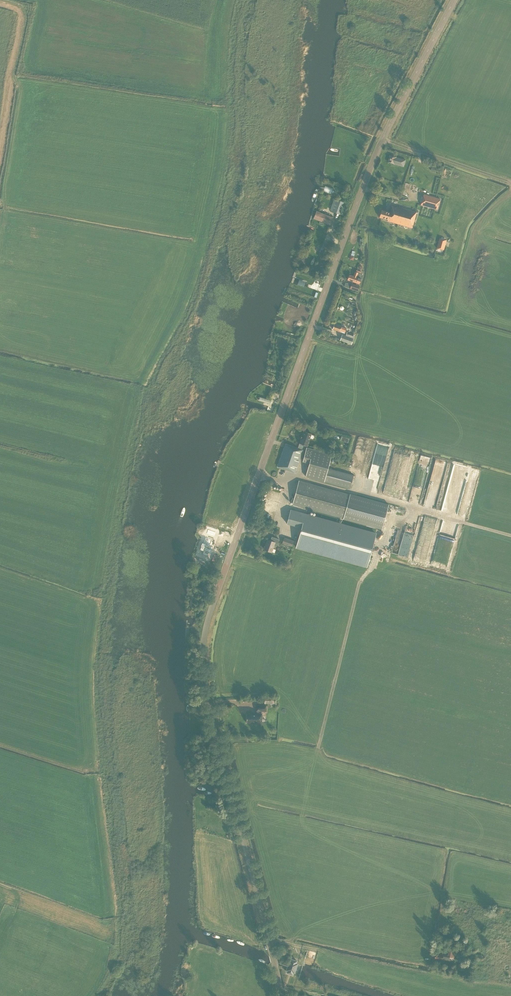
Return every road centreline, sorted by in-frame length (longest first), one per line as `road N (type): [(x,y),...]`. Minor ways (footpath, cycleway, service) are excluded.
road 1 (tertiary): [(454,0),(372,161),(203,639),(211,708),(280,995)]
road 2 (track): [(270,950),(299,937),(427,960)]

